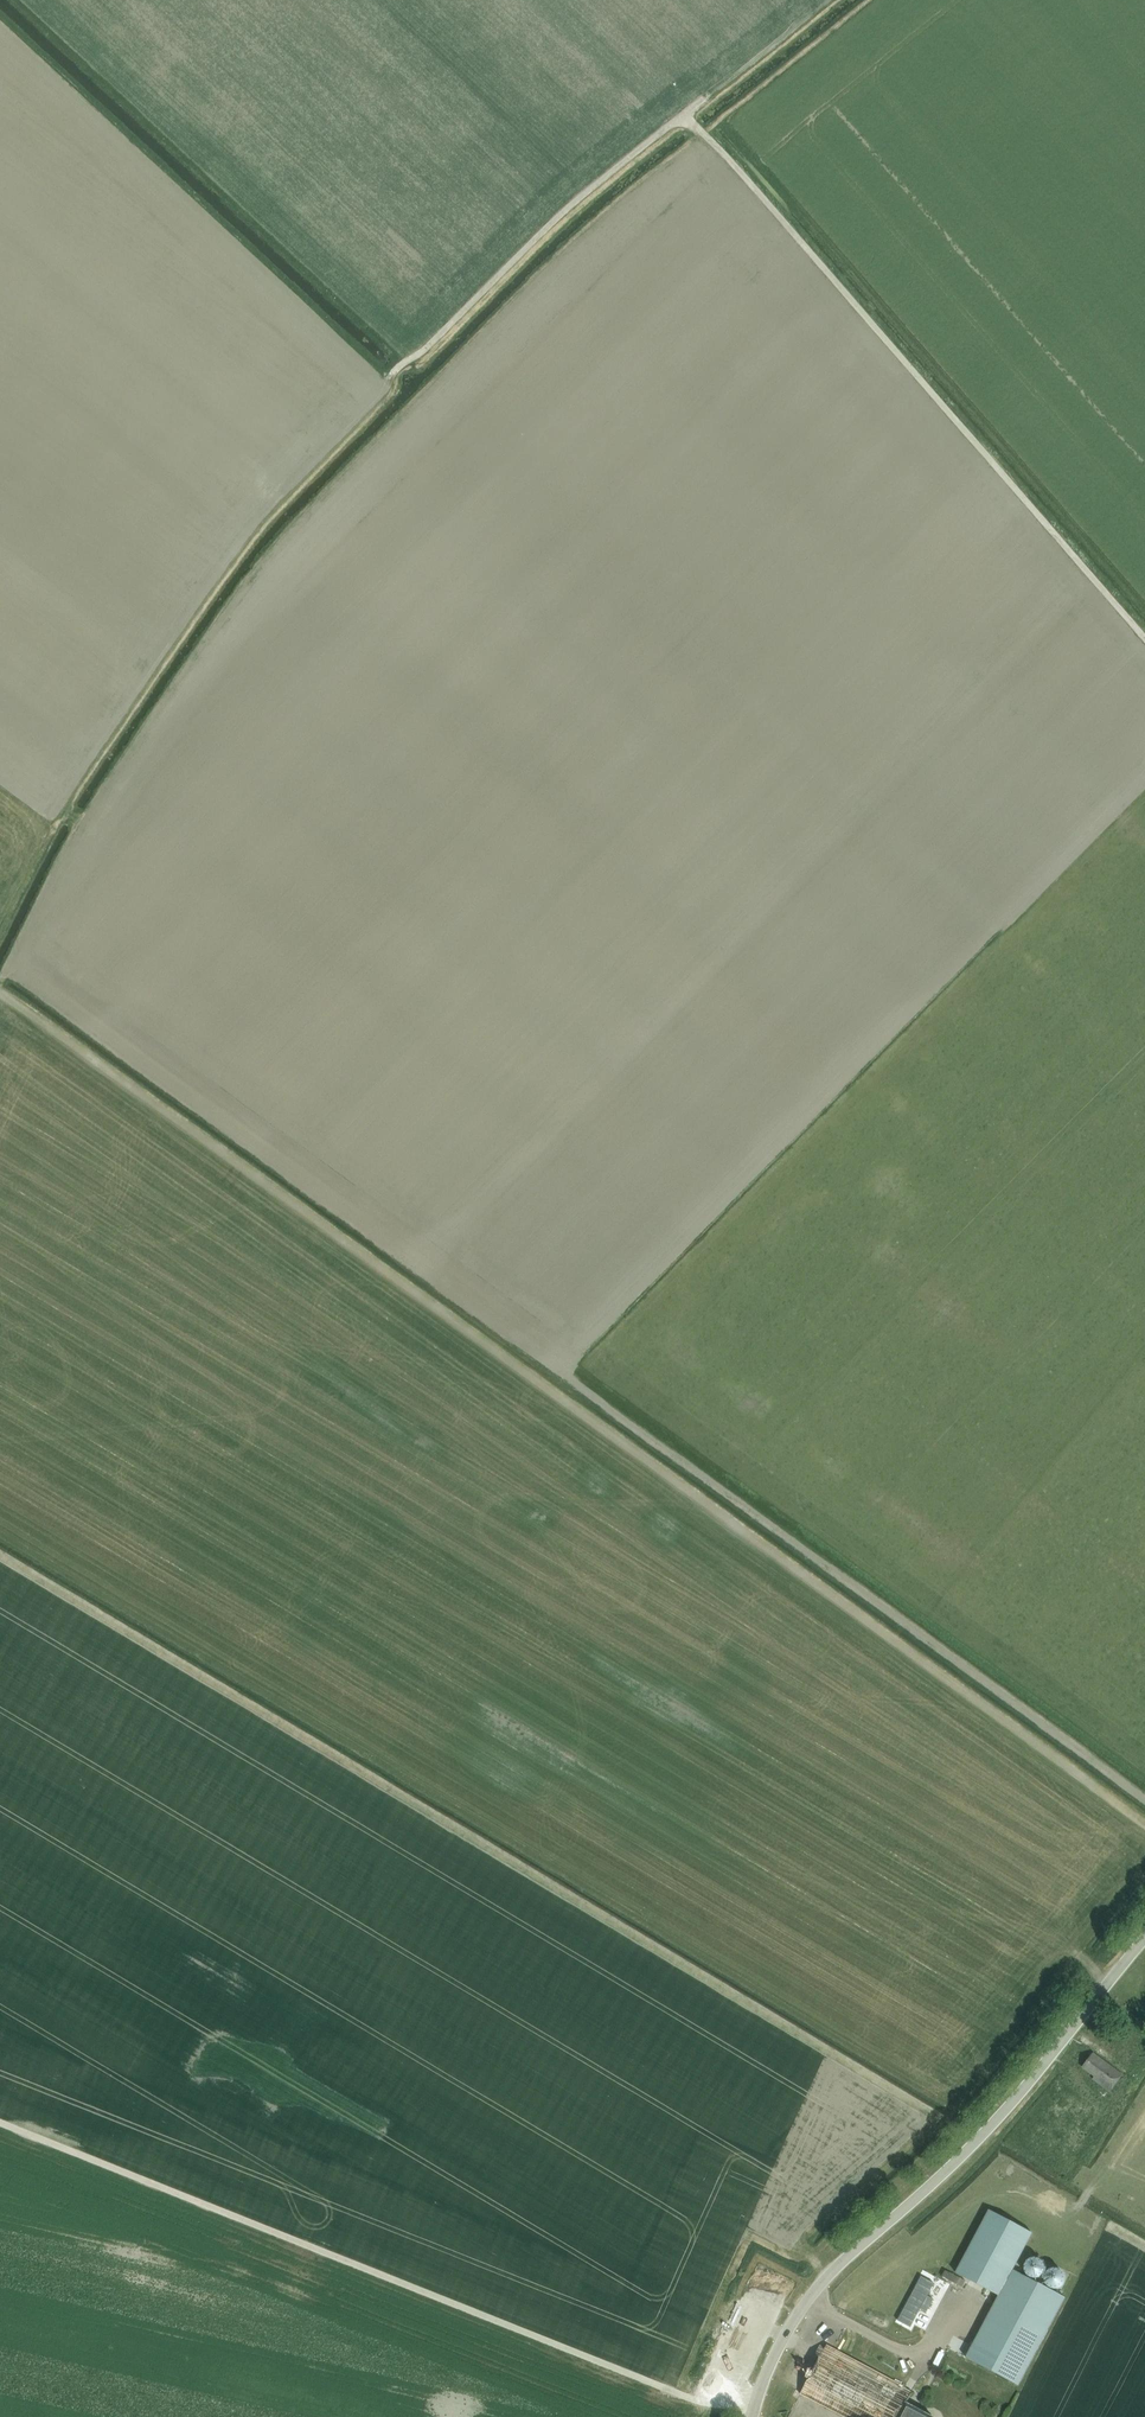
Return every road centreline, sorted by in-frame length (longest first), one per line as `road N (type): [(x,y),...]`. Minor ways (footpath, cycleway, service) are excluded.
road 1 (track): [(0,2127),(695,2404),(753,2407)]
road 2 (track): [(683,116),(1144,643)]
road 3 (tertiary): [(751,2416),(764,2374),(807,2299),(966,2153),(1144,1935)]
road 4 (track): [(416,355),(576,199),(683,116)]

